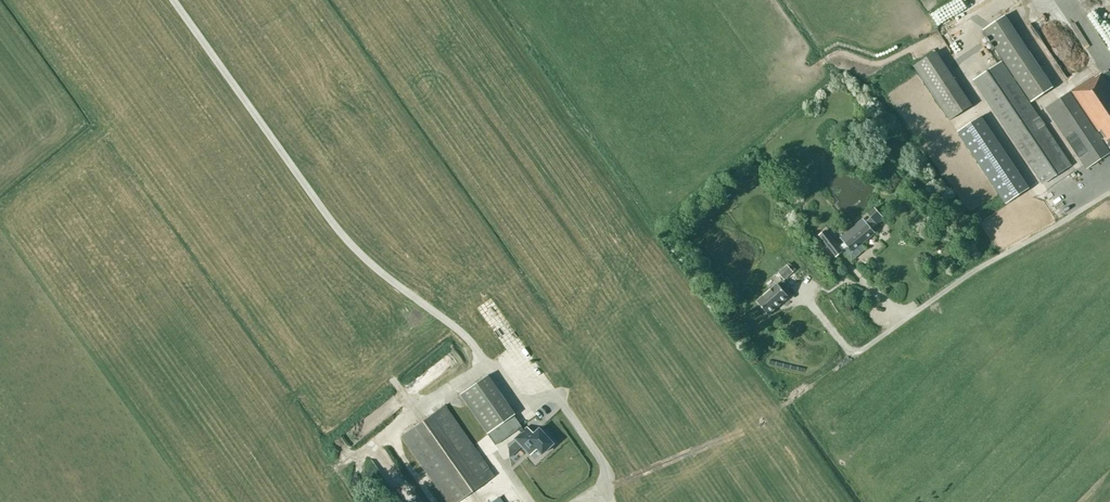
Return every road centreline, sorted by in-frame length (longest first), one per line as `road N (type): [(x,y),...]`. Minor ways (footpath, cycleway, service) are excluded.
road 1 (track): [(604,501),(605,466),(561,401),(622,201),(482,0)]
road 2 (track): [(177,0),(356,245),(484,362)]
road 3 (track): [(362,501),(341,473),(351,456),(484,362),(494,363),(522,400),(561,401)]
road 4 (track): [(1009,0),(882,63),(834,53),(816,64)]

